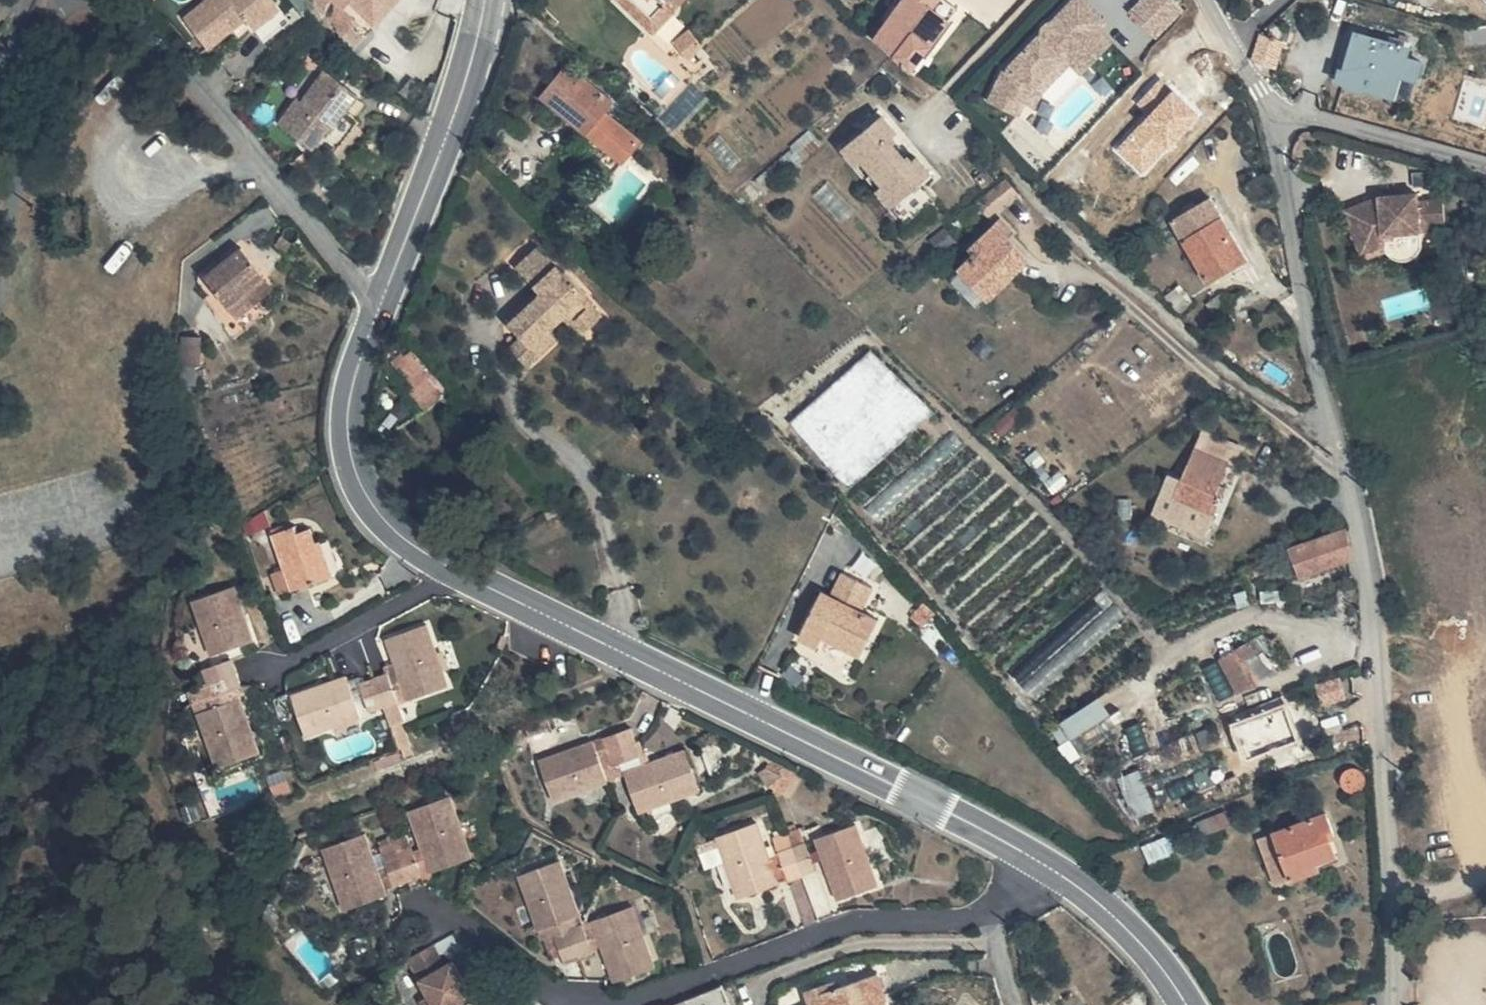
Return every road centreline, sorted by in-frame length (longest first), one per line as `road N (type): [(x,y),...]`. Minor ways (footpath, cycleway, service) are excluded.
road 1 (secondary): [(1039,861),(456,570)]
road 2 (residential): [(1333,428),(1371,594),(1390,910),(1384,1004)]
road 3 (residential): [(1001,160),(1233,373),(1298,419),(1333,428)]
road 4 (residential): [(379,305),(151,28),(114,7)]
road 5 (residential): [(985,913),(852,923),(631,1004)]
road 6 (secondary): [(379,305),(460,95),(484,0)]
road 7 (residential): [(1277,116),(1283,188),(1333,428)]
road 8 (secondary): [(456,570),(406,538),(360,485),(351,390),(379,305)]
road 9 (residential): [(1277,116),(1321,119),(1485,165)]
road 10 (secondary): [(1187,1004),(1130,932),(1039,861)]
road 11 (residential): [(278,672),(456,570)]
road 12 (residential): [(599,1004),(567,1001),(428,903)]
road 13 (residential): [(1206,0),(1277,116)]
road 14 (residential): [(62,0),(39,12),(0,114)]

